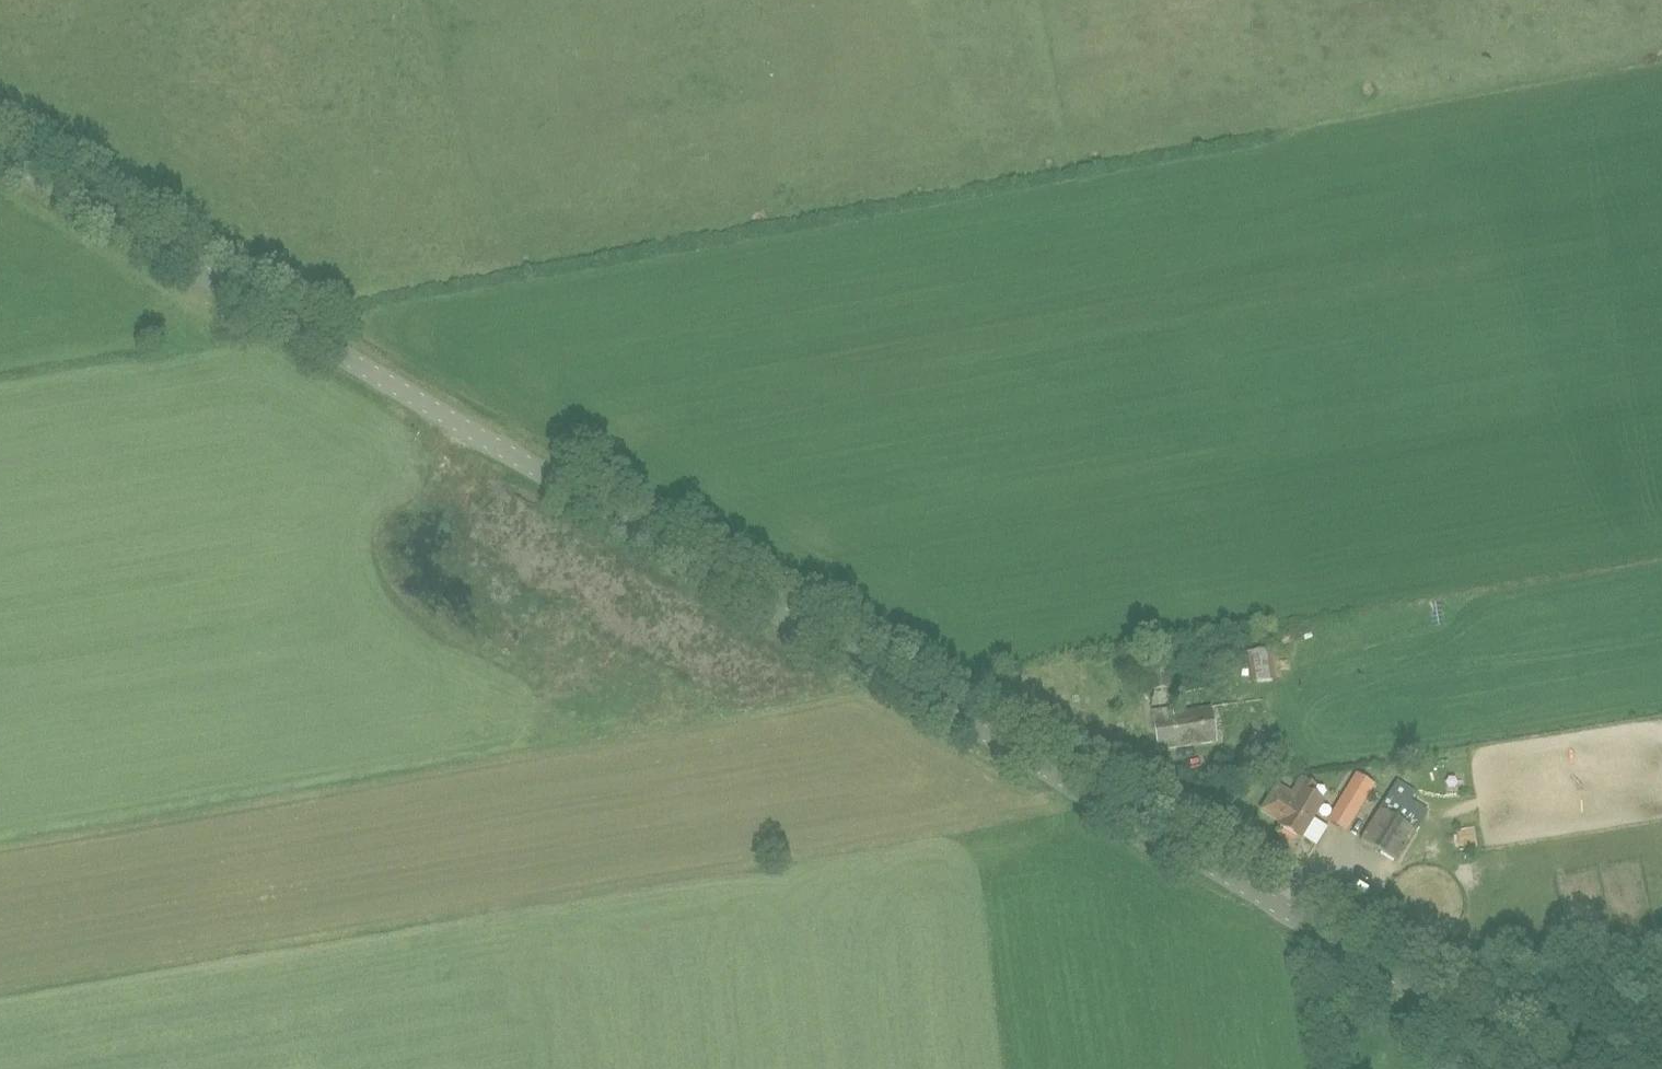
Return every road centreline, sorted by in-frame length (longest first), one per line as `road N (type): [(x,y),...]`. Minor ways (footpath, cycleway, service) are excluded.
road 1 (tertiary): [(1566,1068),(0,142)]

